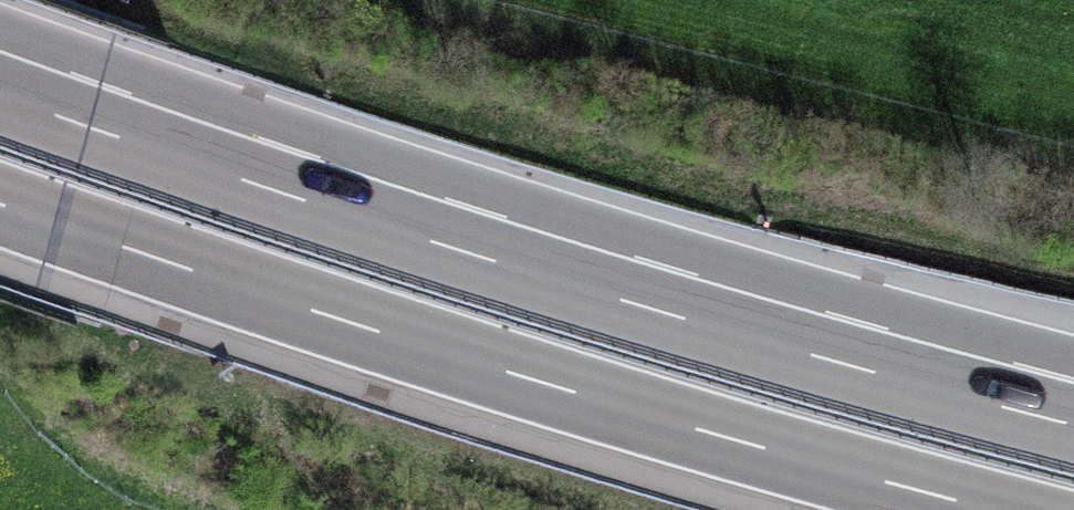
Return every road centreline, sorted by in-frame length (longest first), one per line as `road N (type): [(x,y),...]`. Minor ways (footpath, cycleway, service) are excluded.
road 1 (motorway): [(1073,424),(536,273),(0,92)]
road 2 (motorway): [(0,206),(619,409),(982,509)]
road 3 (track): [(0,124),(34,0)]

